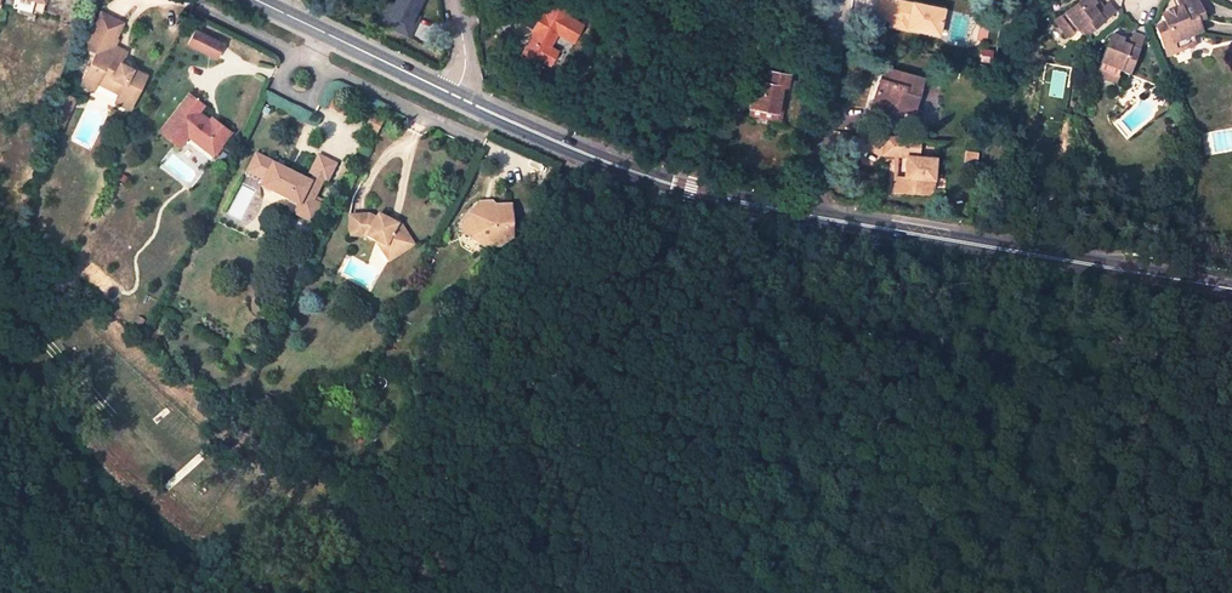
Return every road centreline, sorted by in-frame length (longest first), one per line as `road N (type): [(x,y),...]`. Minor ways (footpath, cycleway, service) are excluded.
road 1 (secondary): [(1231,293),(814,216)]
road 2 (secondary): [(814,216),(689,190),(455,97)]
road 3 (secondary): [(455,97),(255,0)]
road 4 (unclassified): [(814,216),(842,0)]

